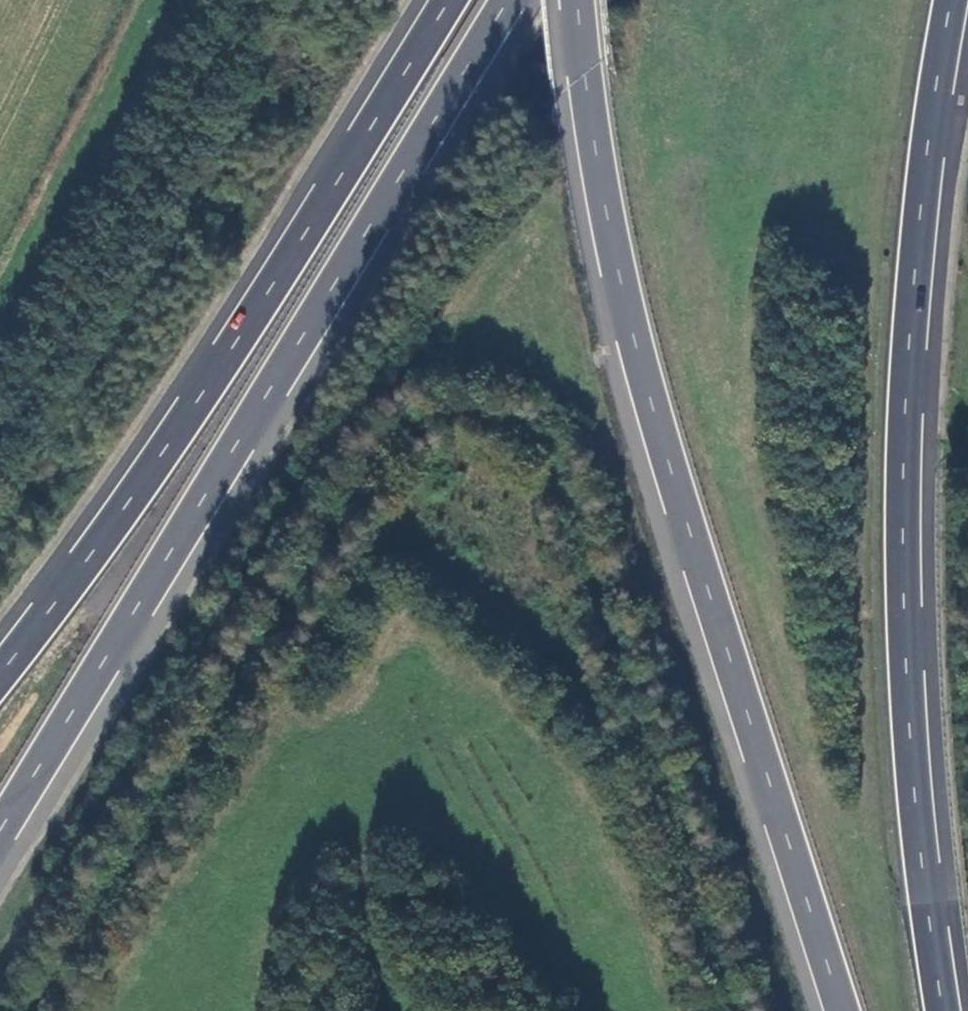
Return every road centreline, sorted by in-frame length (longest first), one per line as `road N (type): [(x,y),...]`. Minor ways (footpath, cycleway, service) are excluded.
road 1 (motorway): [(577,0),(604,205),(654,414),(841,1010)]
road 2 (motorway): [(940,1010),(909,727),(904,514),(917,264),(955,0)]
road 3 (motorway): [(0,841),(520,0)]
road 4 (motorway): [(459,0),(238,350),(0,681)]

